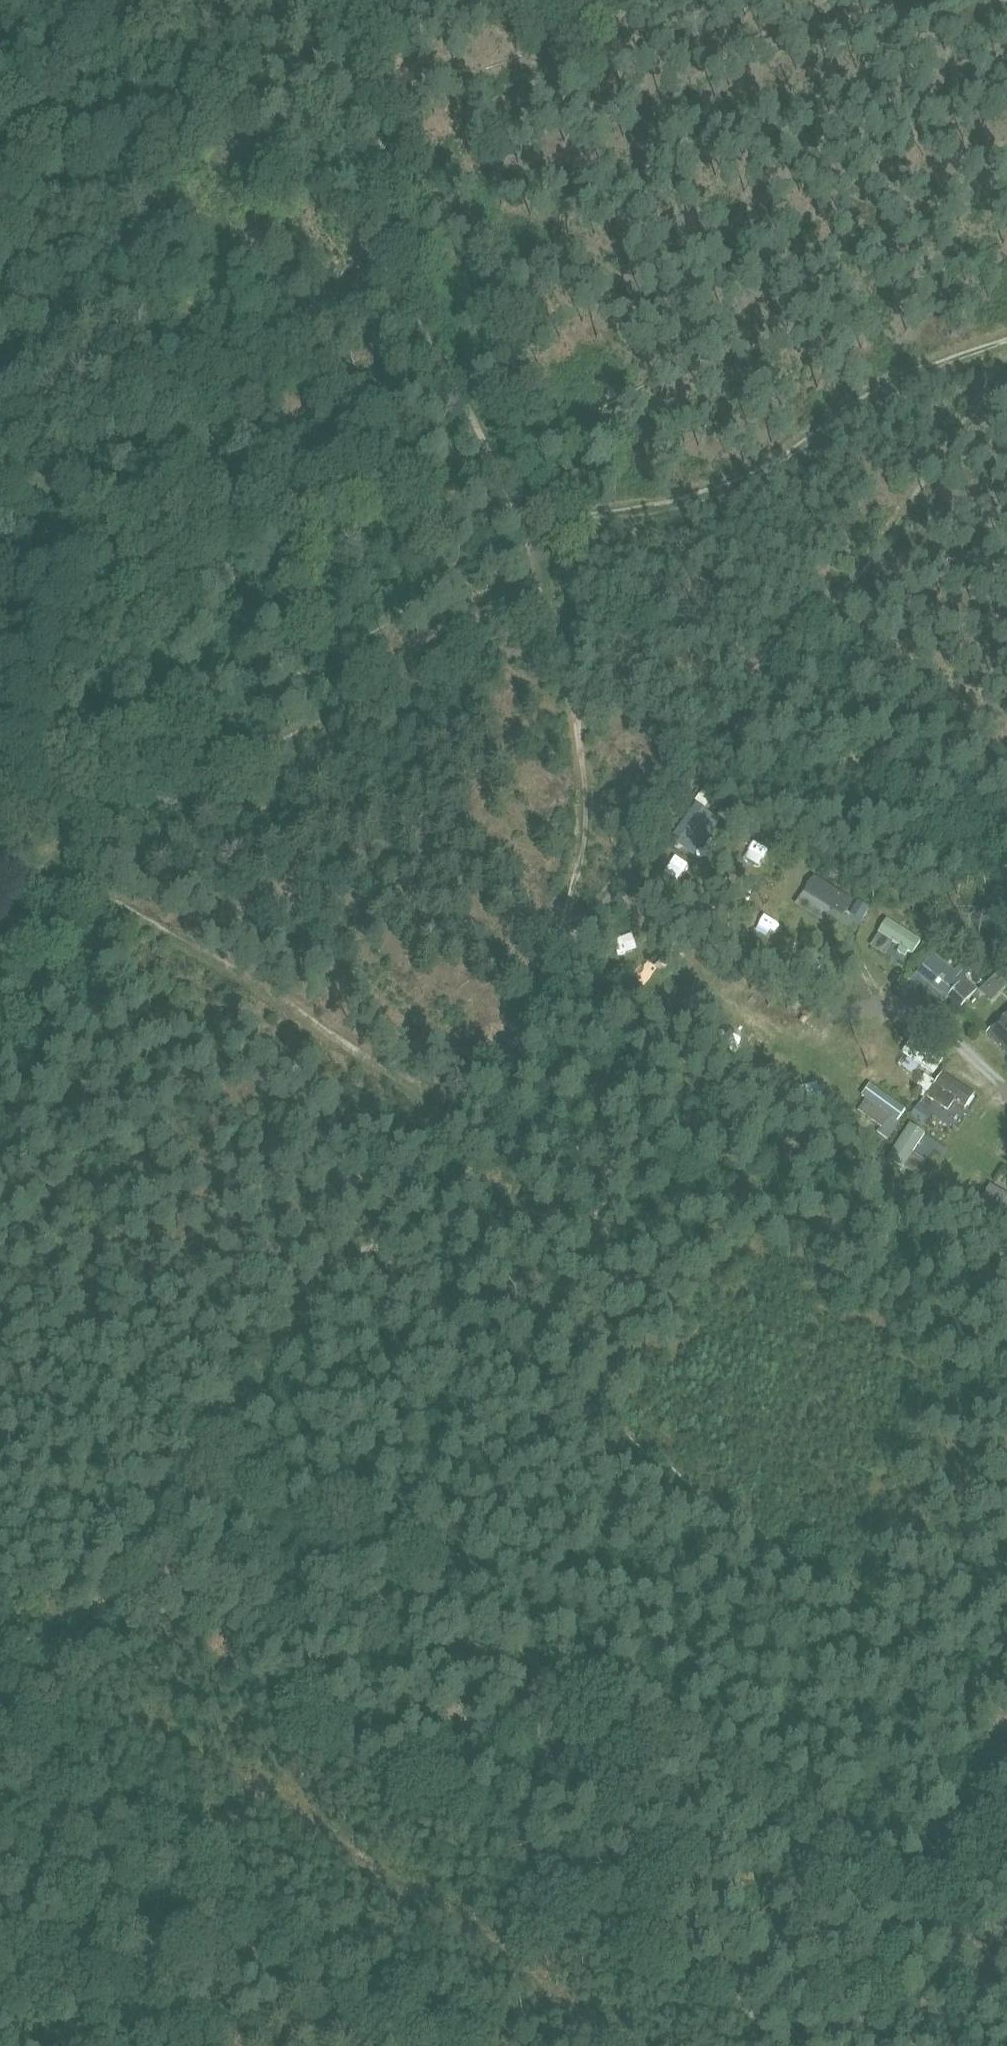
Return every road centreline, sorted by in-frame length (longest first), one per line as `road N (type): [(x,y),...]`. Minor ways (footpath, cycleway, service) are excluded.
road 1 (track): [(1006,1086),(915,1012),(844,1002),(752,949),(705,902)]

